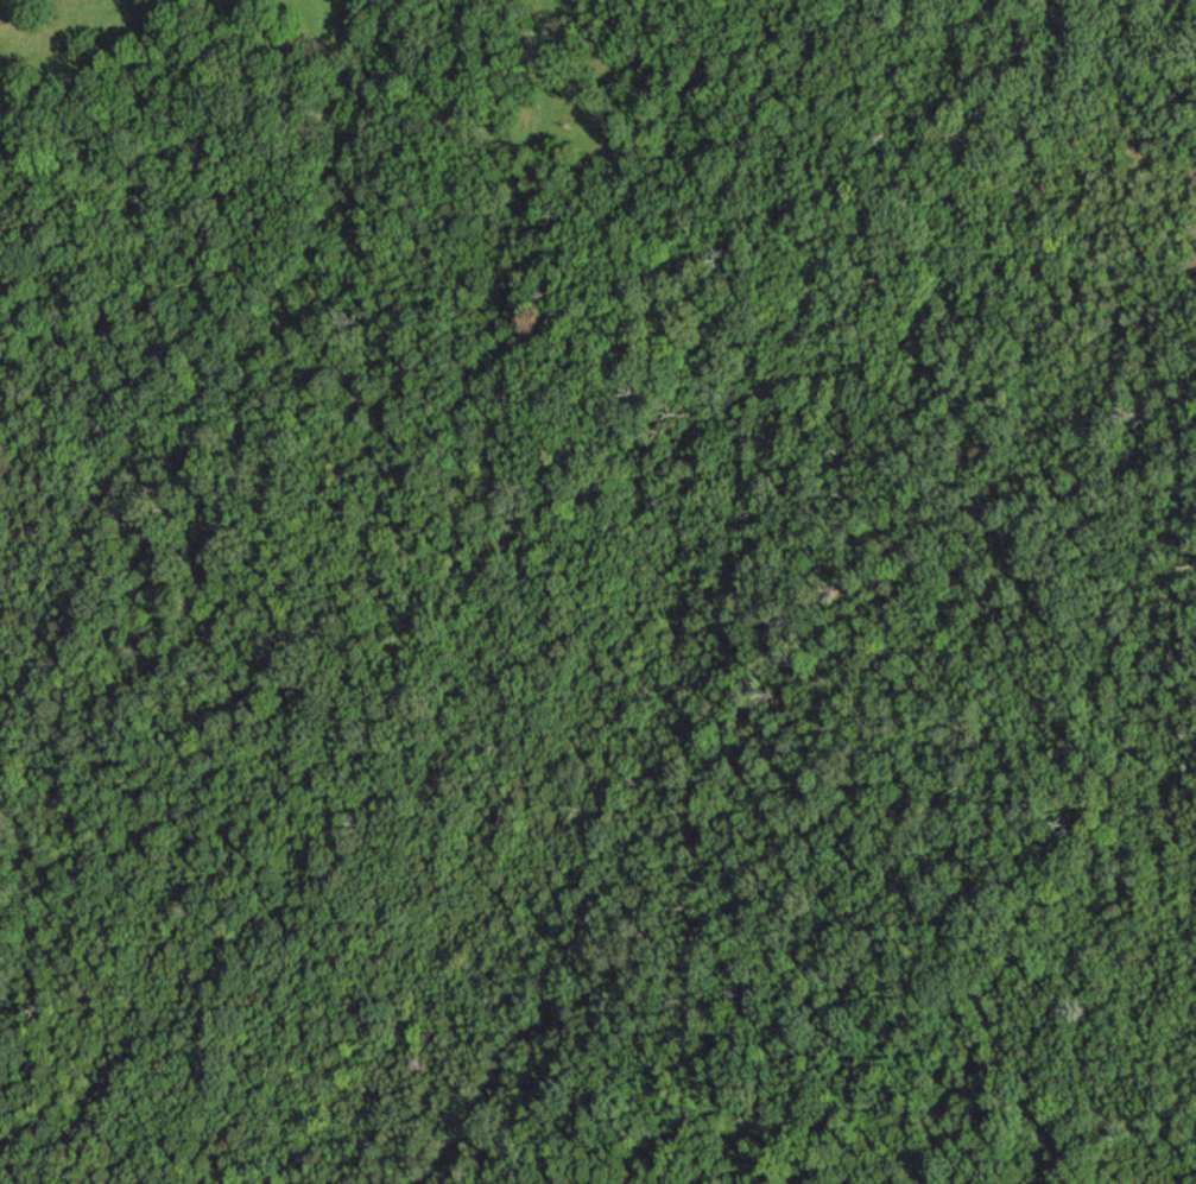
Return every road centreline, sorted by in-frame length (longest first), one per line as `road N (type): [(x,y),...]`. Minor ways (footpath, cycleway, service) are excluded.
road 1 (track): [(600,1183),(634,1152),(695,1133),(915,1116),(1171,1120),(1195,1110)]

